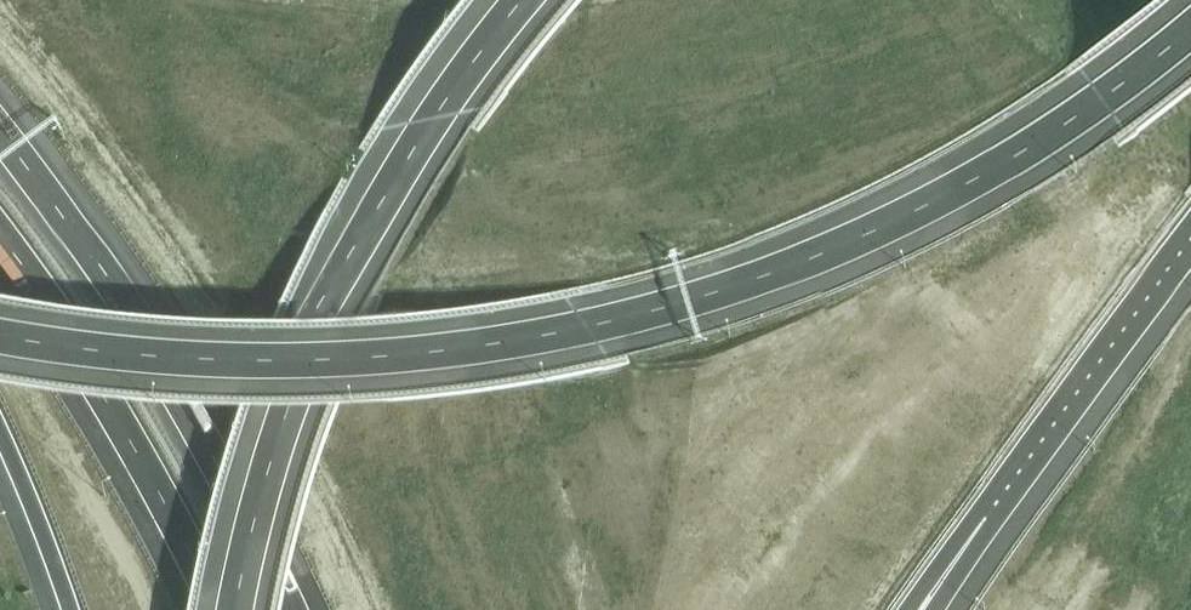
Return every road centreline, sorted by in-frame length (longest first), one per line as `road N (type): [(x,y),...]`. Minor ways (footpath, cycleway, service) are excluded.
road 1 (motorway): [(0,343),(125,362),(318,367),(578,333),(753,283),(941,201),(1104,101),(1190,35)]
road 2 (motorway): [(530,0),(434,123),(325,319),(275,446),(235,609)]
road 3 (motorway): [(296,609),(177,384),(0,119)]
road 4 (motorway): [(0,251),(112,416),(213,609)]
road 5 (motorway): [(976,514),(1190,227)]
road 6 (motorway): [(0,449),(62,609)]

